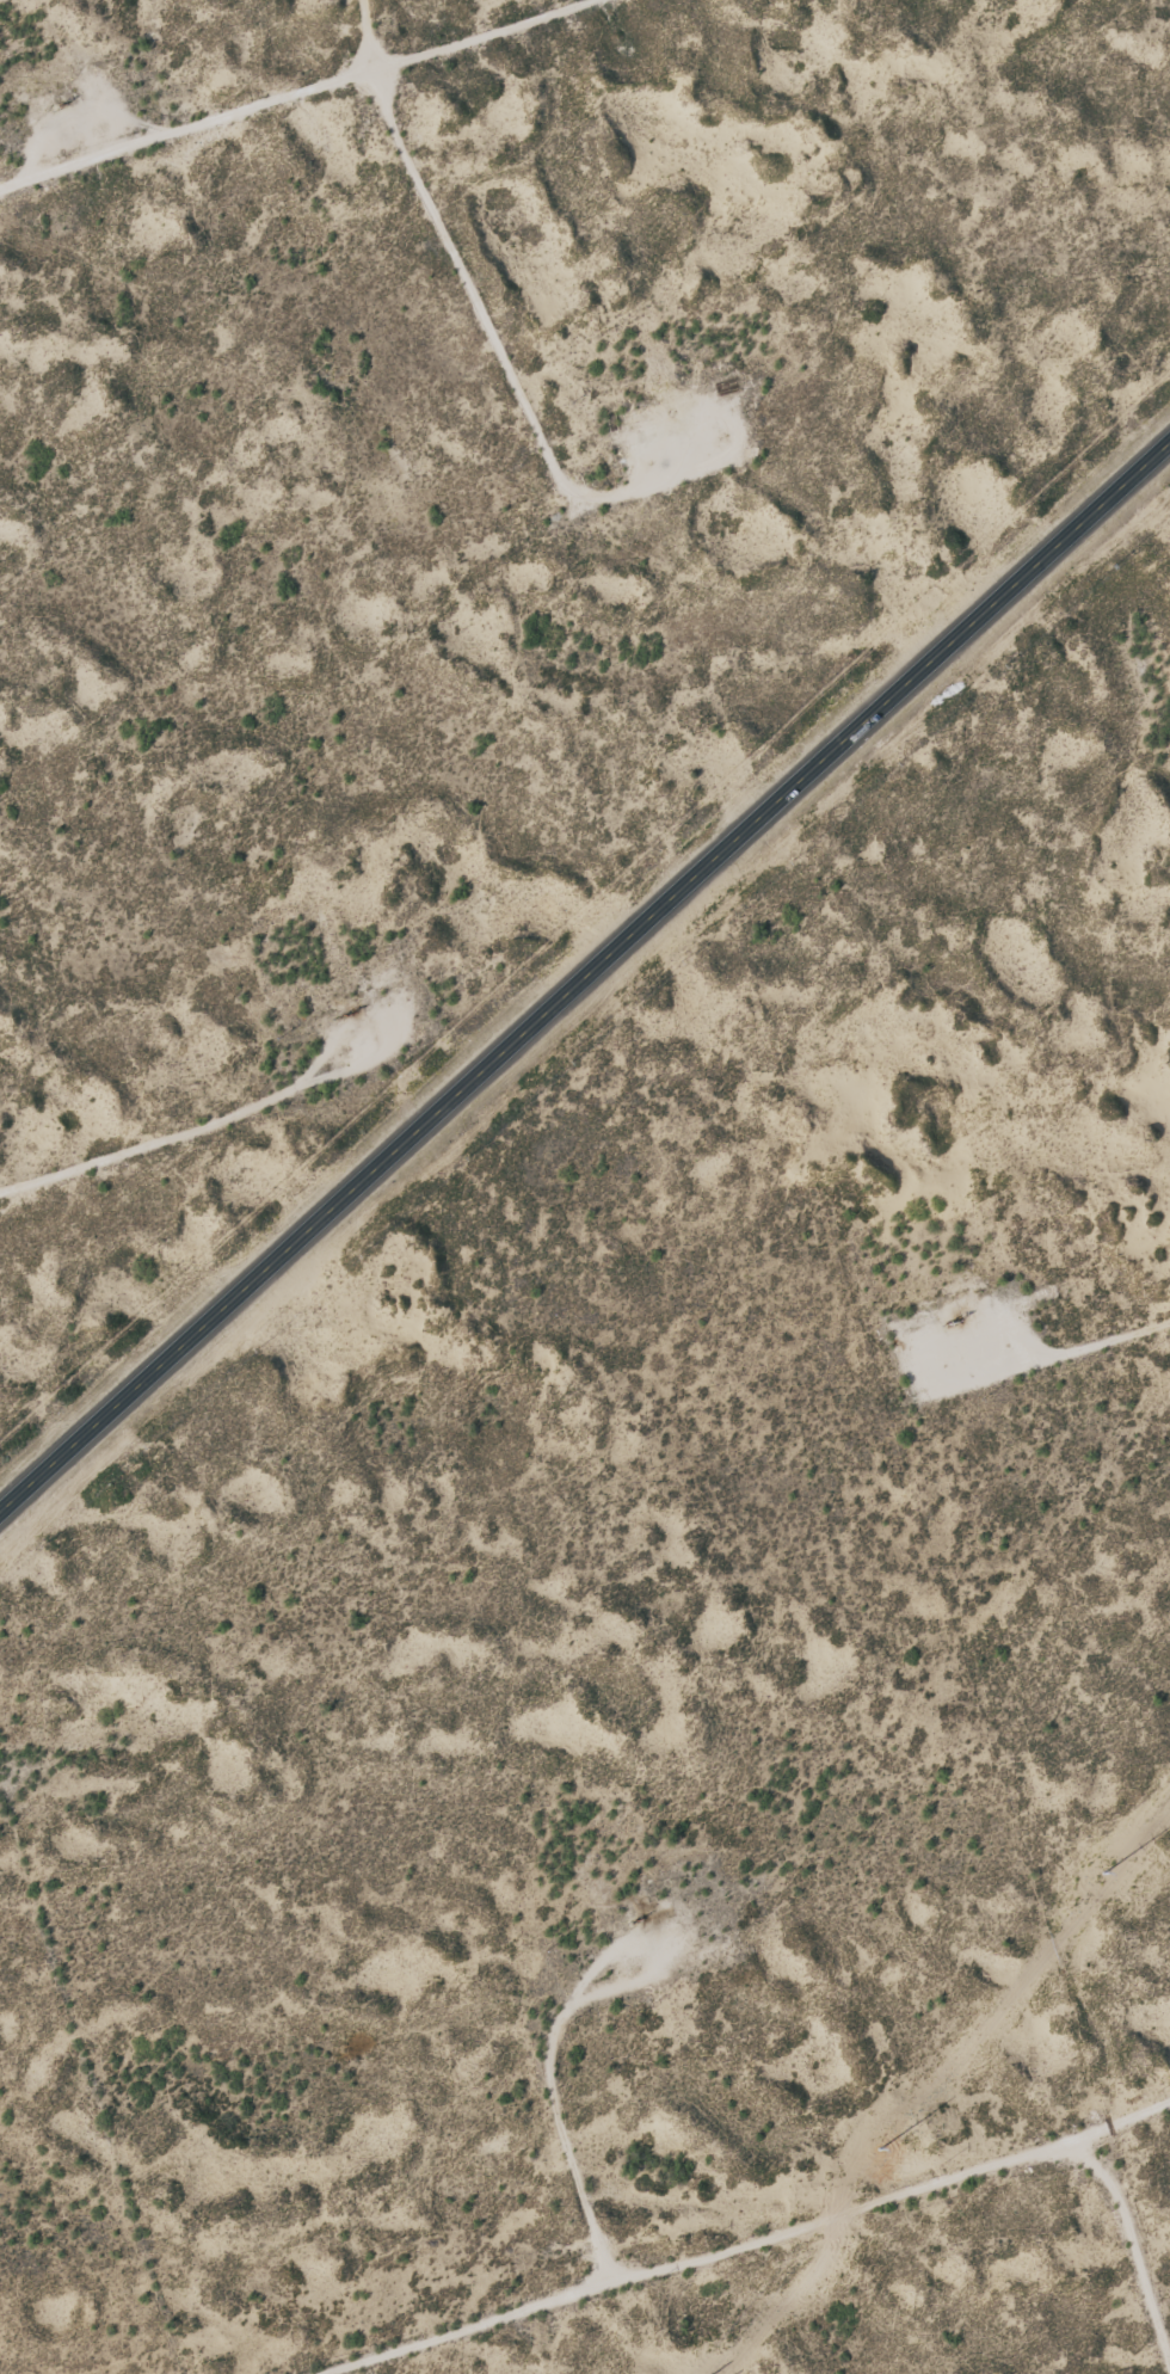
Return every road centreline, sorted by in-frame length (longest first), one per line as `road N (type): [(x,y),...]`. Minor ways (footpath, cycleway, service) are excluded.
road 1 (primary): [(0,1516),(1169,446)]
road 2 (track): [(1169,2319),(1122,2165),(1069,2153),(320,2373)]
road 3 (track): [(574,0),(0,191)]
road 4 (track): [(380,1091),(0,1192)]

